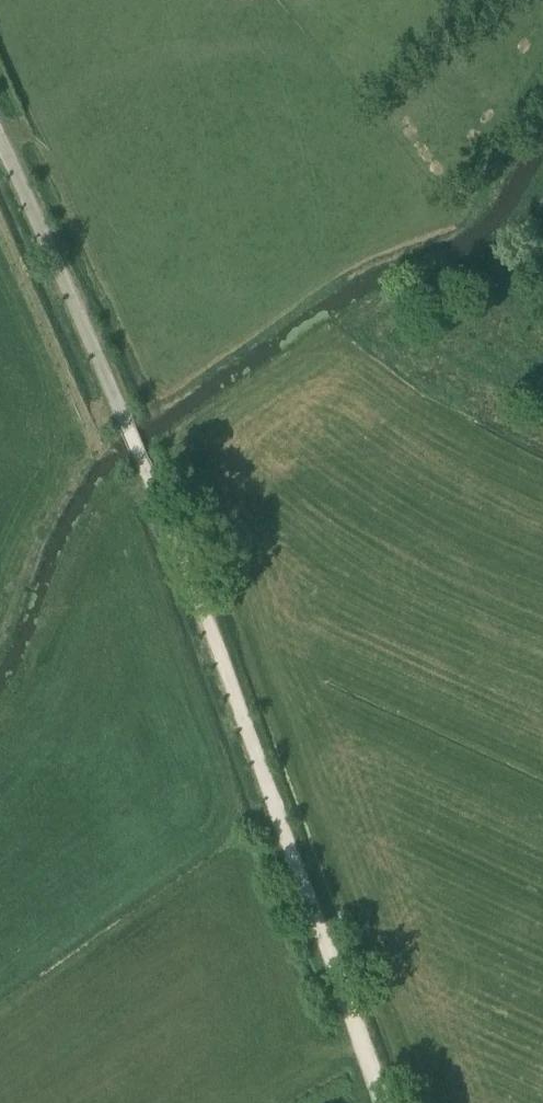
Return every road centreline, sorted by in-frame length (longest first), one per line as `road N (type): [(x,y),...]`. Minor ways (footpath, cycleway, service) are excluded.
road 1 (track): [(376,1102),(139,456)]
road 2 (unclassified): [(139,456),(0,142)]

